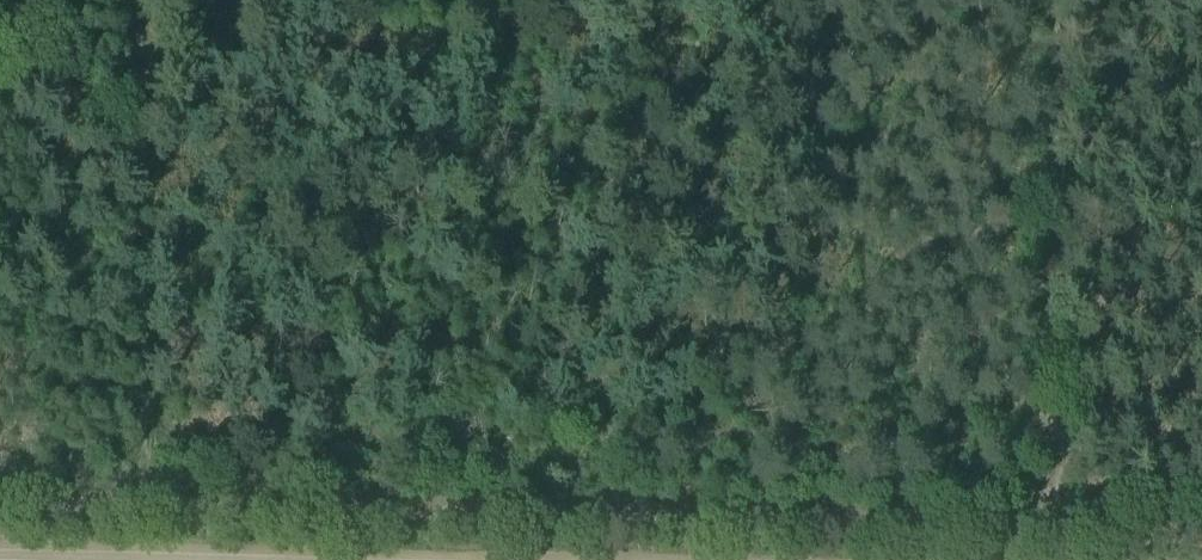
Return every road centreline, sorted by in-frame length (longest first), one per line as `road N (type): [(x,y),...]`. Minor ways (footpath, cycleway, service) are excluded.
road 1 (track): [(148,521),(1048,539)]
road 2 (track): [(148,521),(137,0)]
road 3 (track): [(1048,539),(1201,544)]
road 4 (track): [(0,516),(148,521)]

